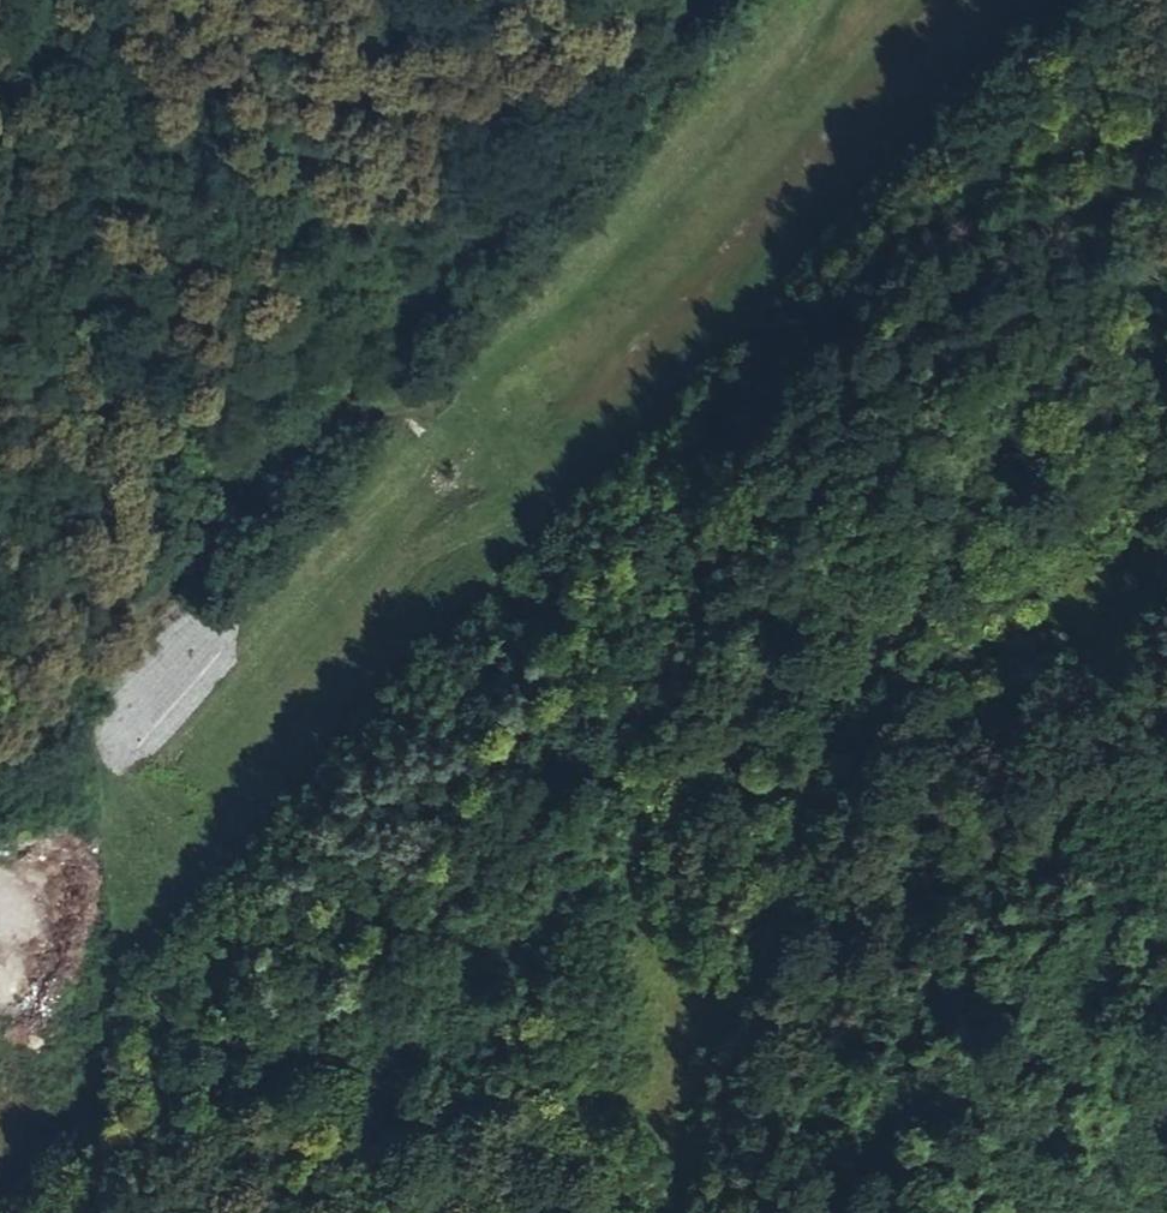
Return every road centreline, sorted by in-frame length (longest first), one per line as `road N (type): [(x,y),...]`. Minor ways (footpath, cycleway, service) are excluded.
road 1 (track): [(698,0),(168,592),(0,732)]
road 2 (track): [(327,415),(430,394),(470,416),(574,511)]

